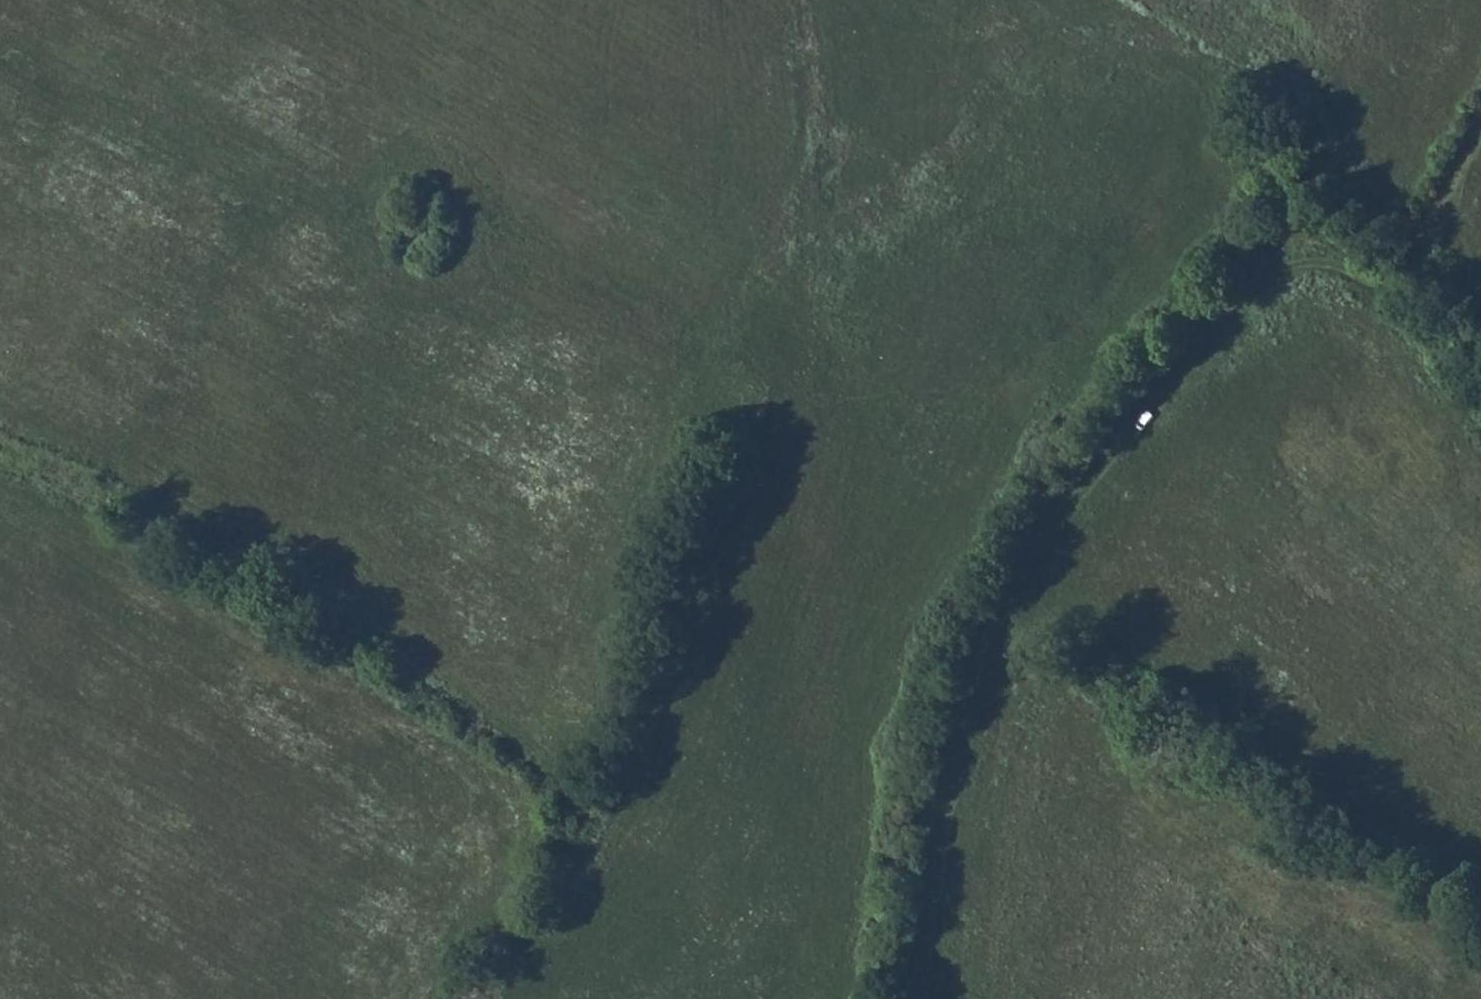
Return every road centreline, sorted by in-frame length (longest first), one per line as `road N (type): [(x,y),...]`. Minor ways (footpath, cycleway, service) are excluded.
road 1 (track): [(923,998),(958,732),(984,635),(1030,547),(1283,241),(1307,236),(1381,277),(1406,272),(1480,125)]

